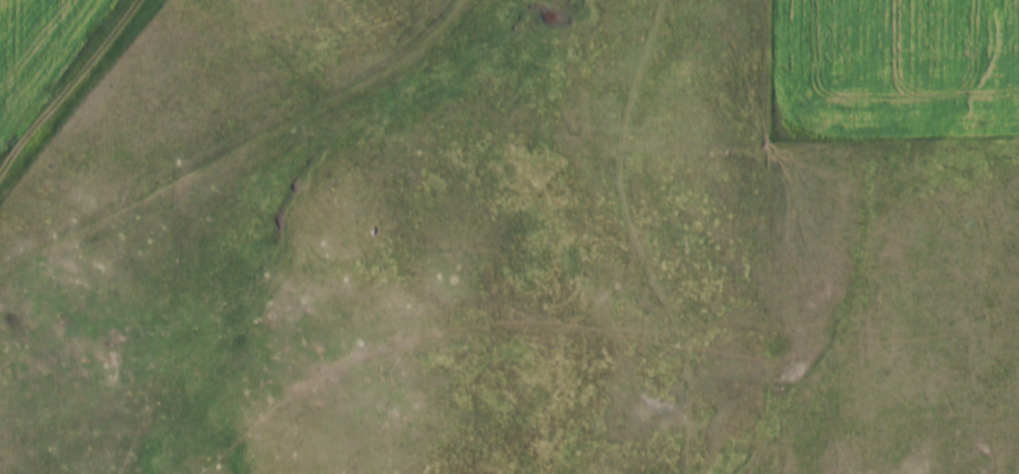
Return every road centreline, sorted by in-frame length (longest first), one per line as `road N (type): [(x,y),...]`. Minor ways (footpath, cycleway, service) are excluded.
road 1 (track): [(144,0),(0,179)]

